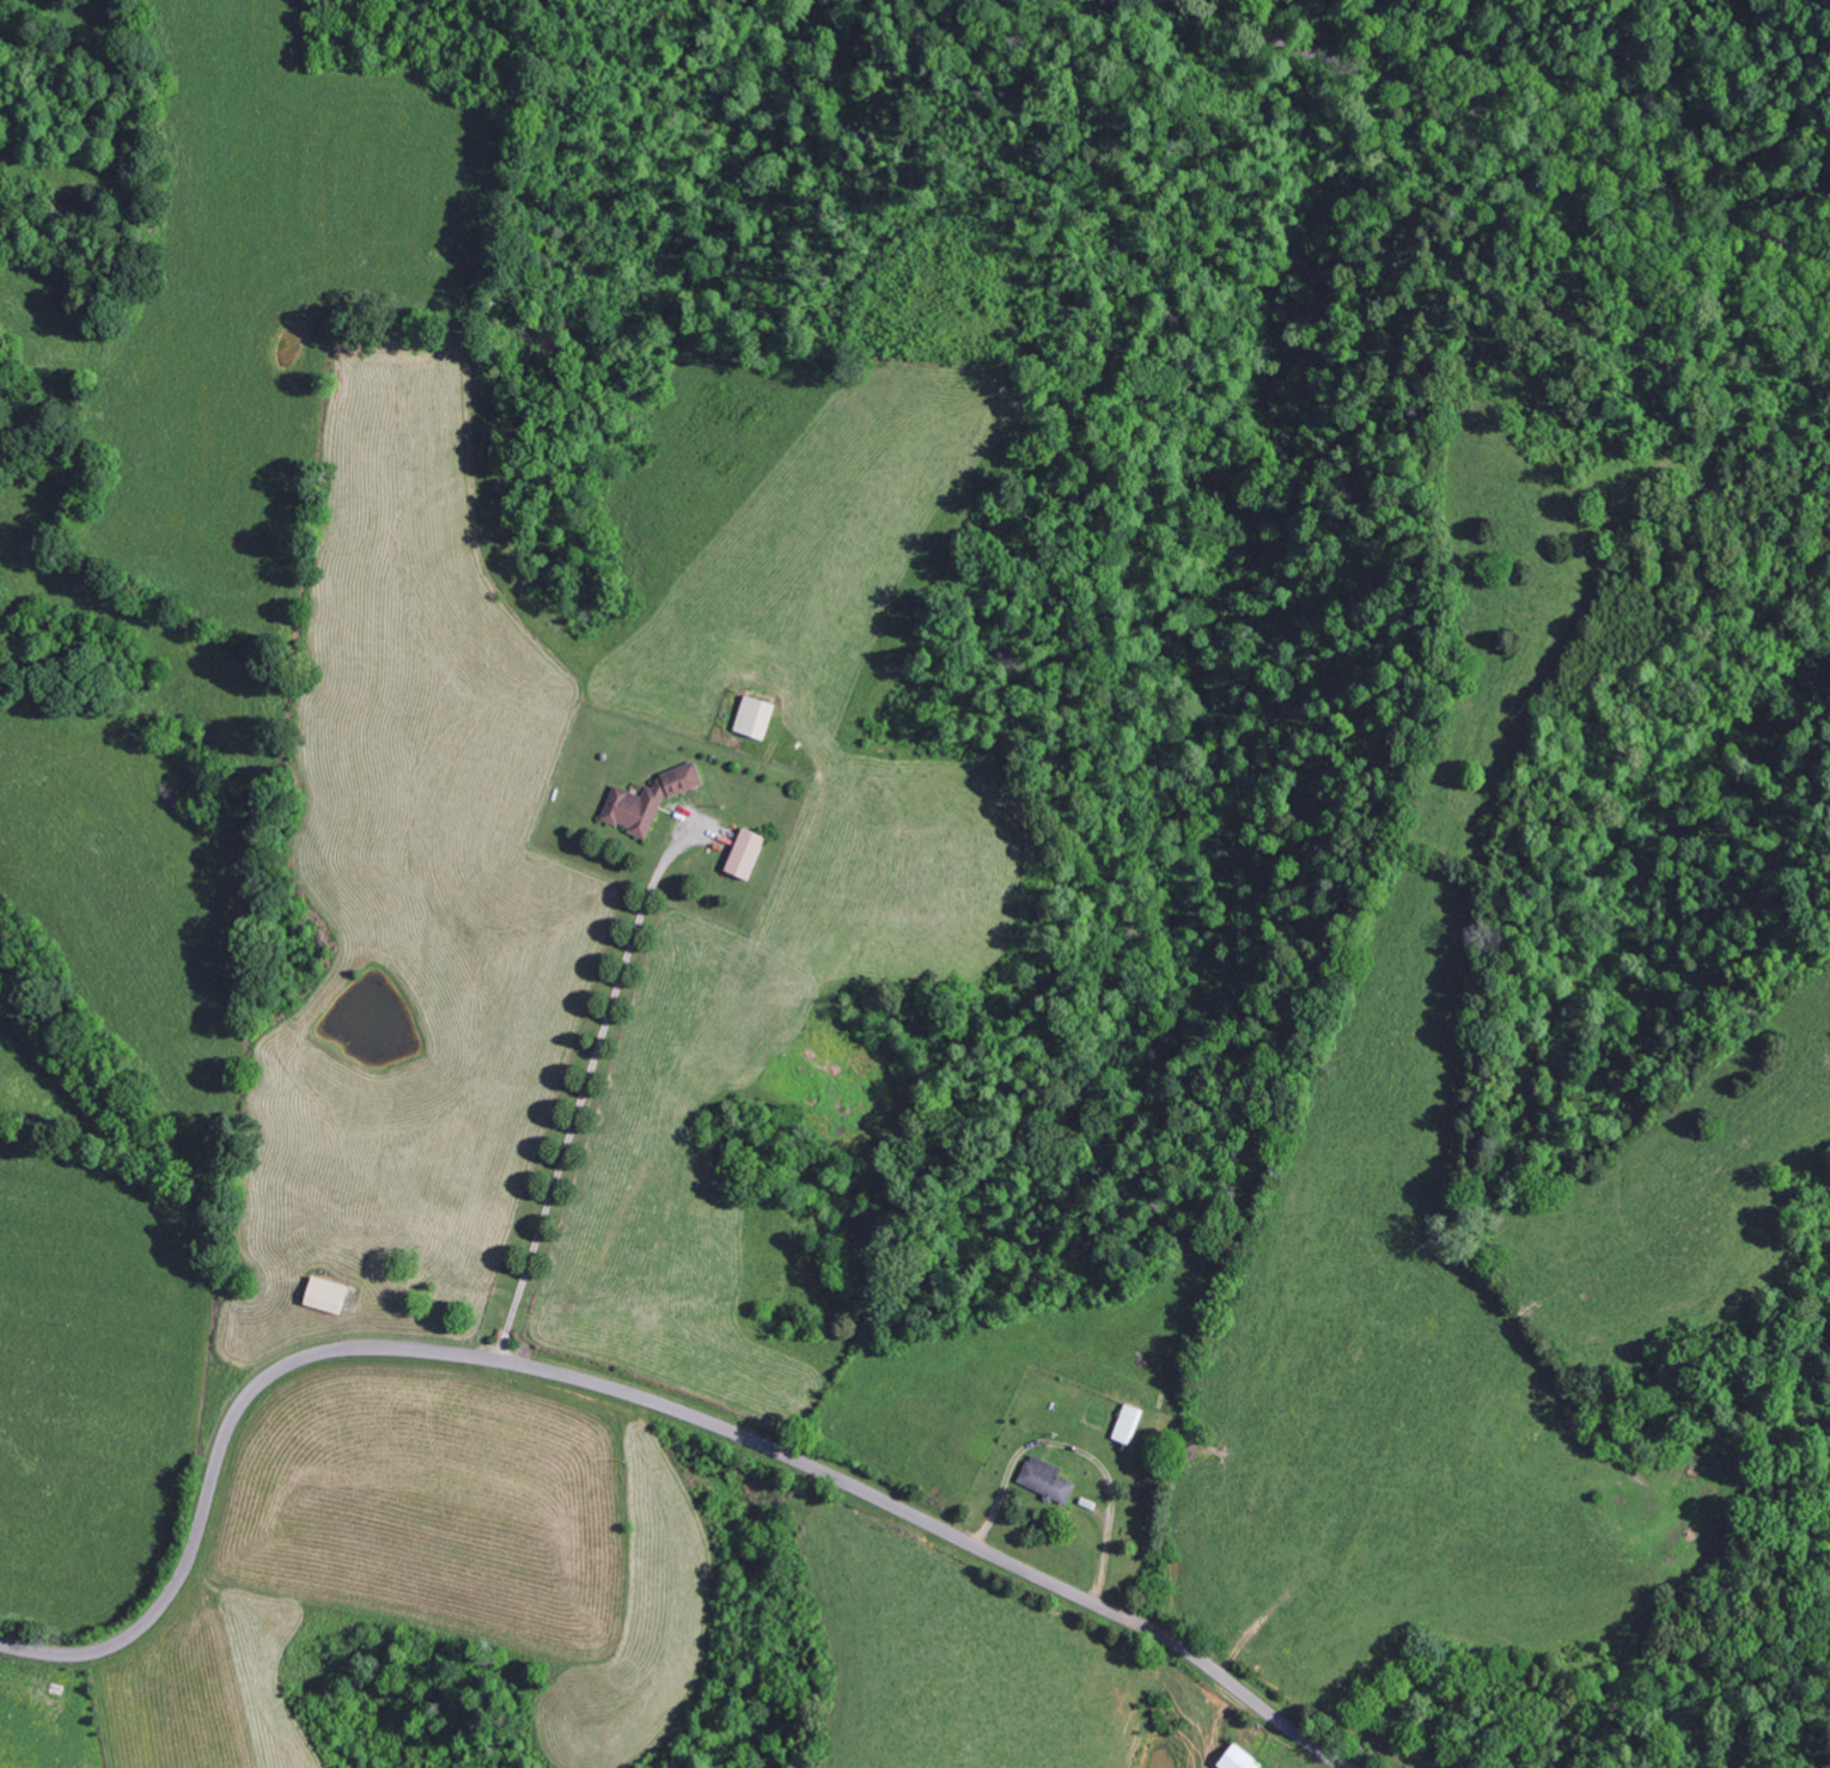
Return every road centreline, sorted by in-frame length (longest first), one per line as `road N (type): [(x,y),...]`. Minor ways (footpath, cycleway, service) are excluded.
road 1 (residential): [(1344,1767),(1137,1627),(748,1440),(556,1376),(390,1351),(319,1357),(251,1397),(226,1439),(184,1569),(148,1622),(84,1654),(0,1647)]
road 2 (residential): [(1829,288),(1171,0)]

